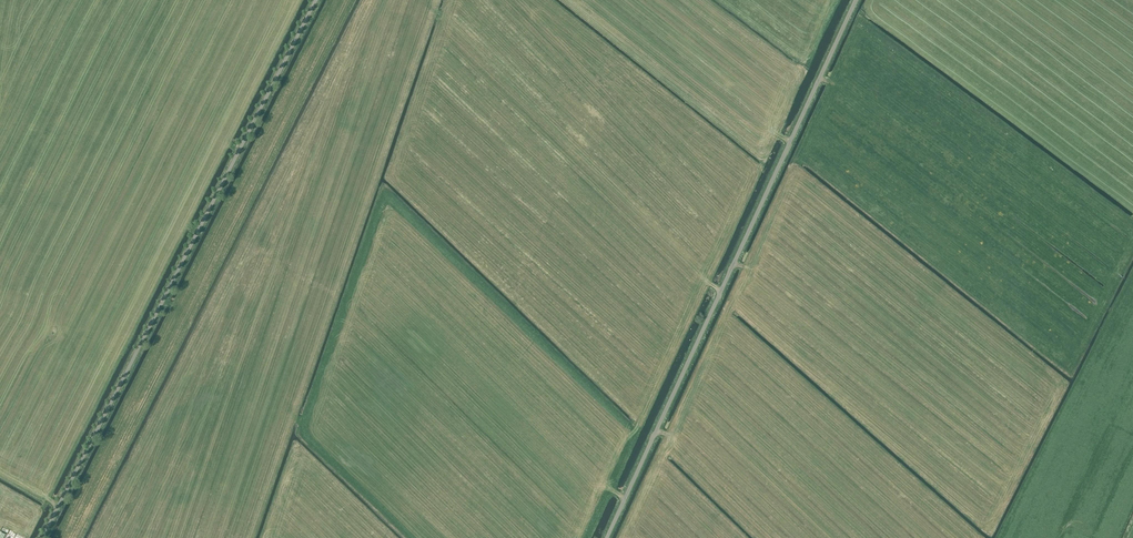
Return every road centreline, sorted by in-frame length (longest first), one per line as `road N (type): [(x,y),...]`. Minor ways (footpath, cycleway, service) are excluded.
road 1 (unclassified): [(41,537),(316,0)]
road 2 (unclassified): [(606,537),(856,0)]

